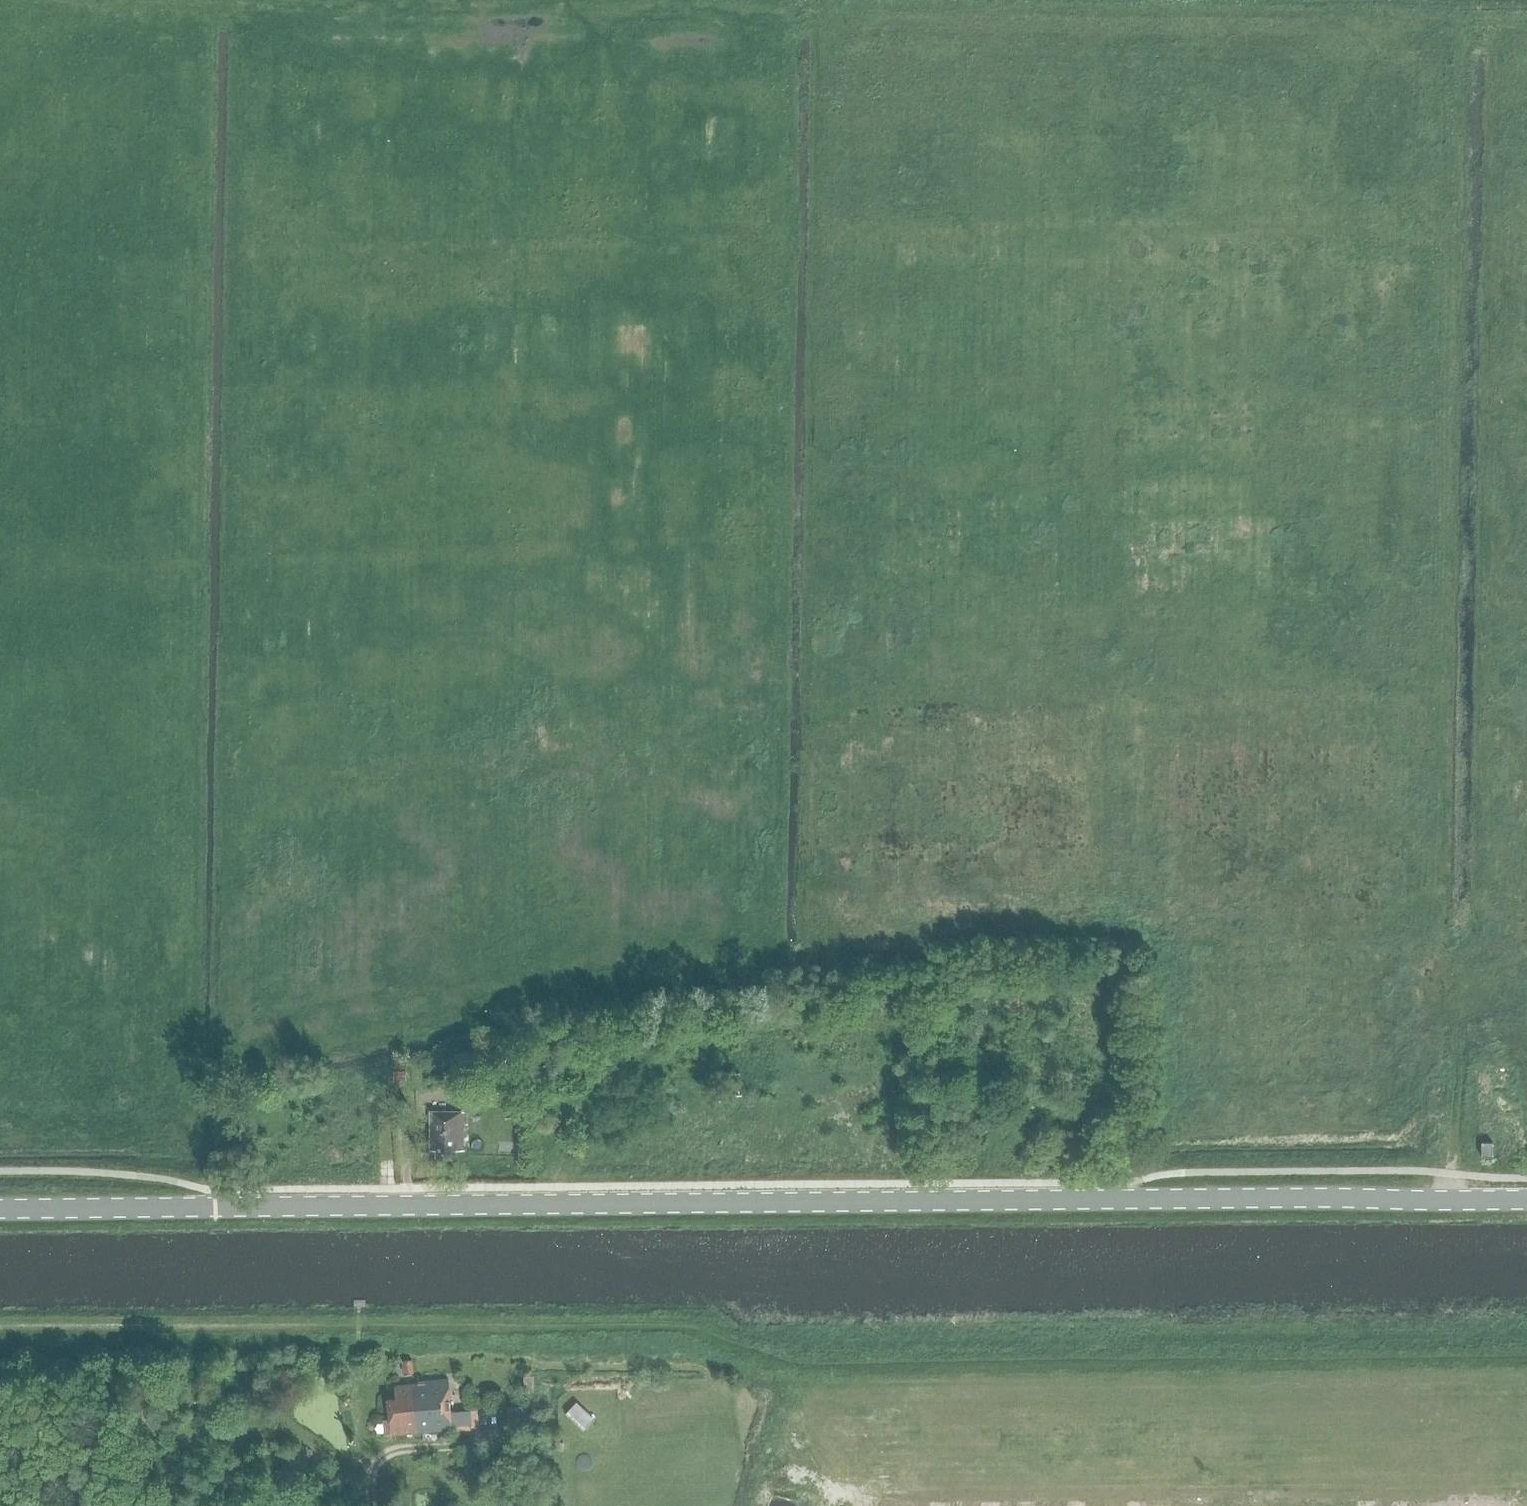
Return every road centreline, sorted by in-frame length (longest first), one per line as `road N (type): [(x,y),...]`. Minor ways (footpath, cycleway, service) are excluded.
road 1 (tertiary): [(1526,1196),(0,1209)]

